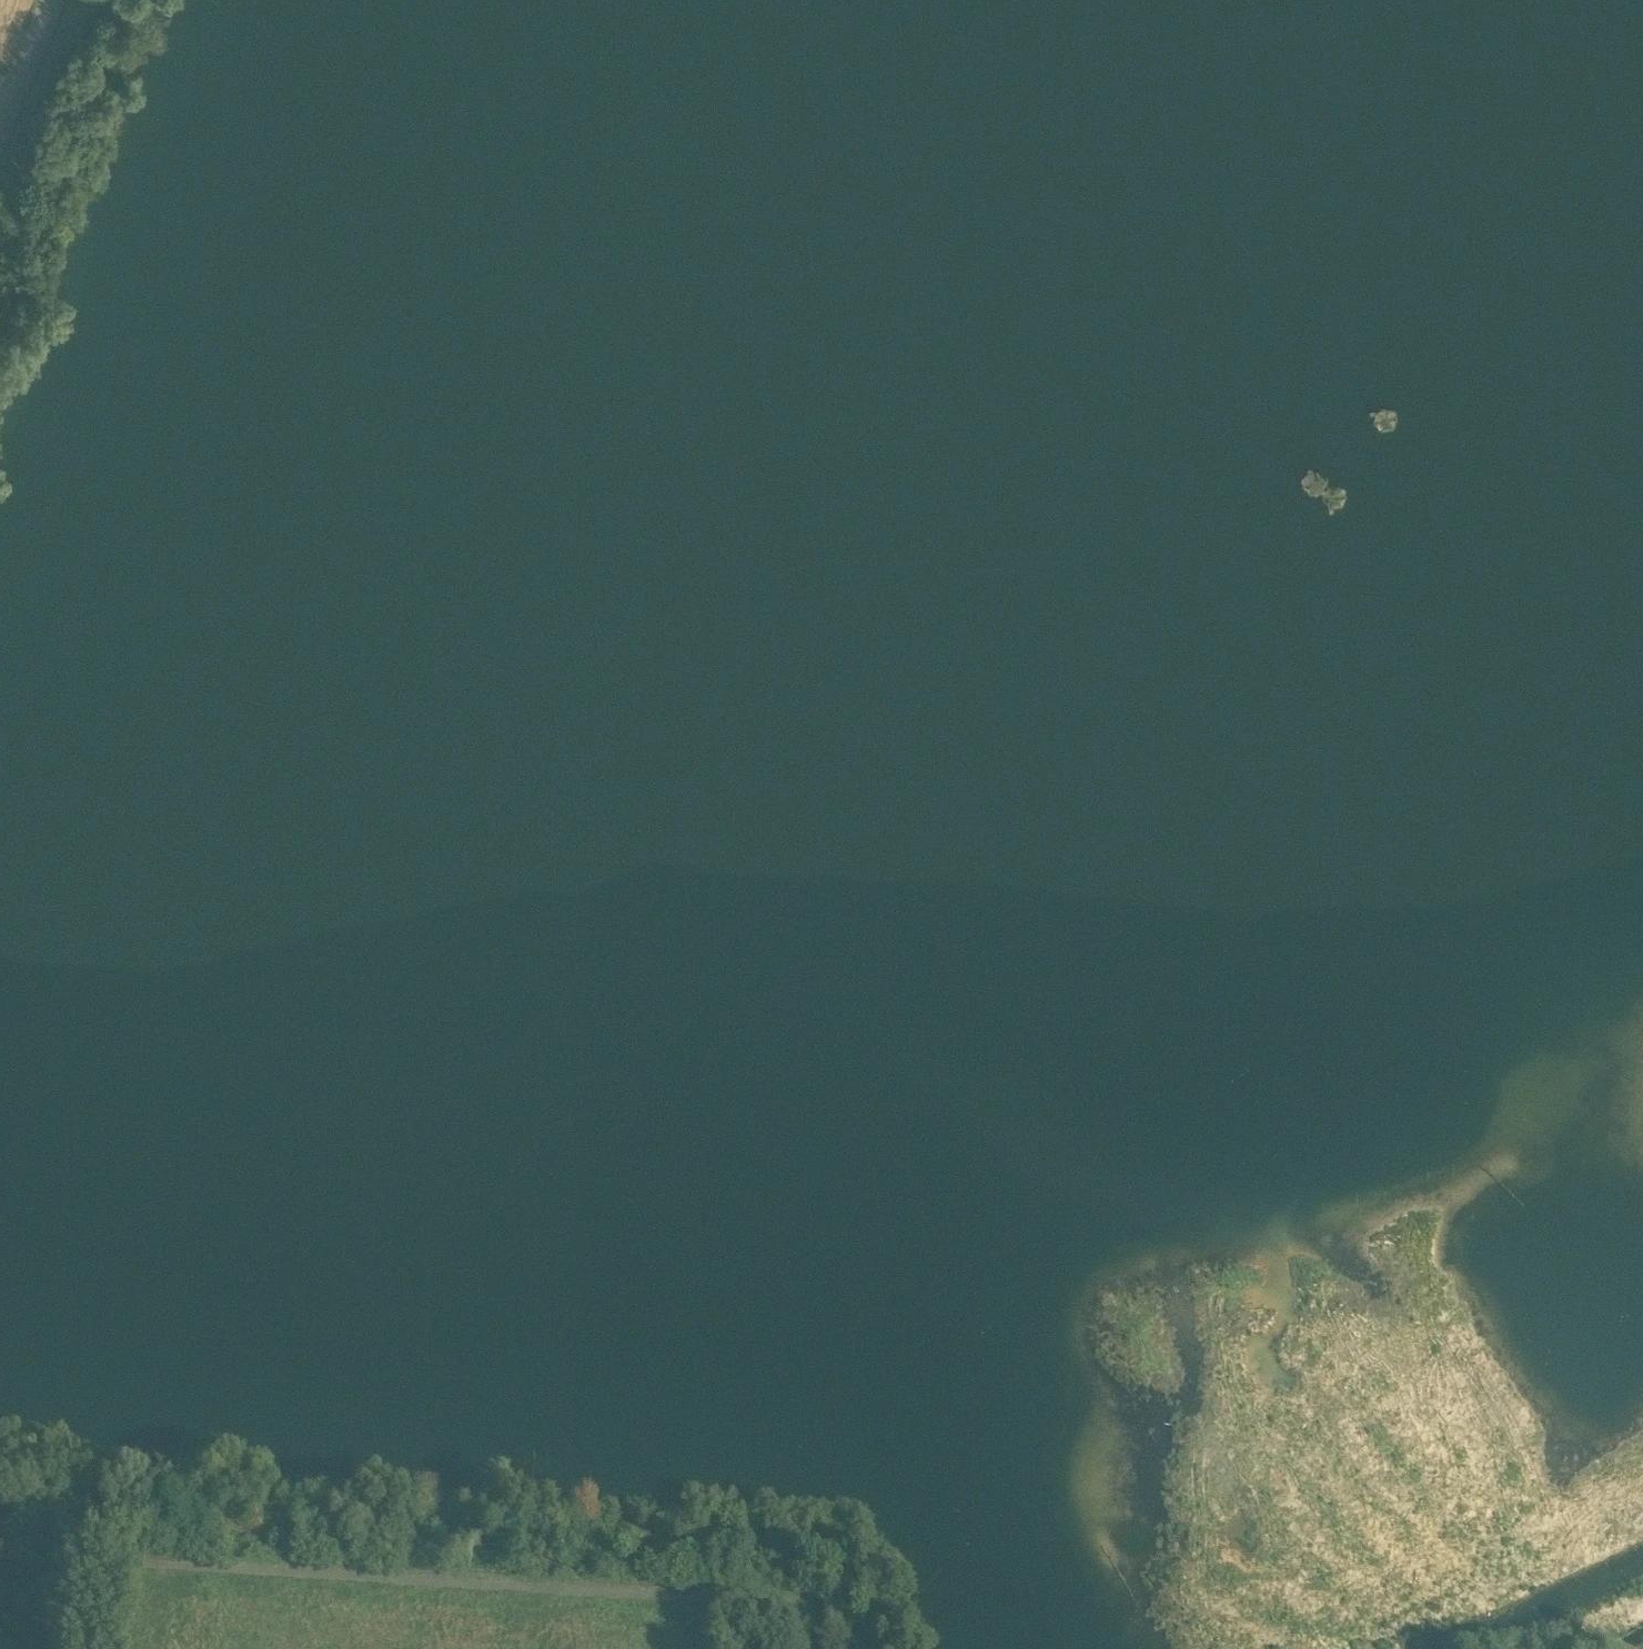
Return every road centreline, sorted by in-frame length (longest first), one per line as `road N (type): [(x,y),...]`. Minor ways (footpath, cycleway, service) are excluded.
road 1 (track): [(0,1549),(156,1571),(831,1614),(830,1648)]
road 2 (unclassified): [(62,0),(0,150)]

